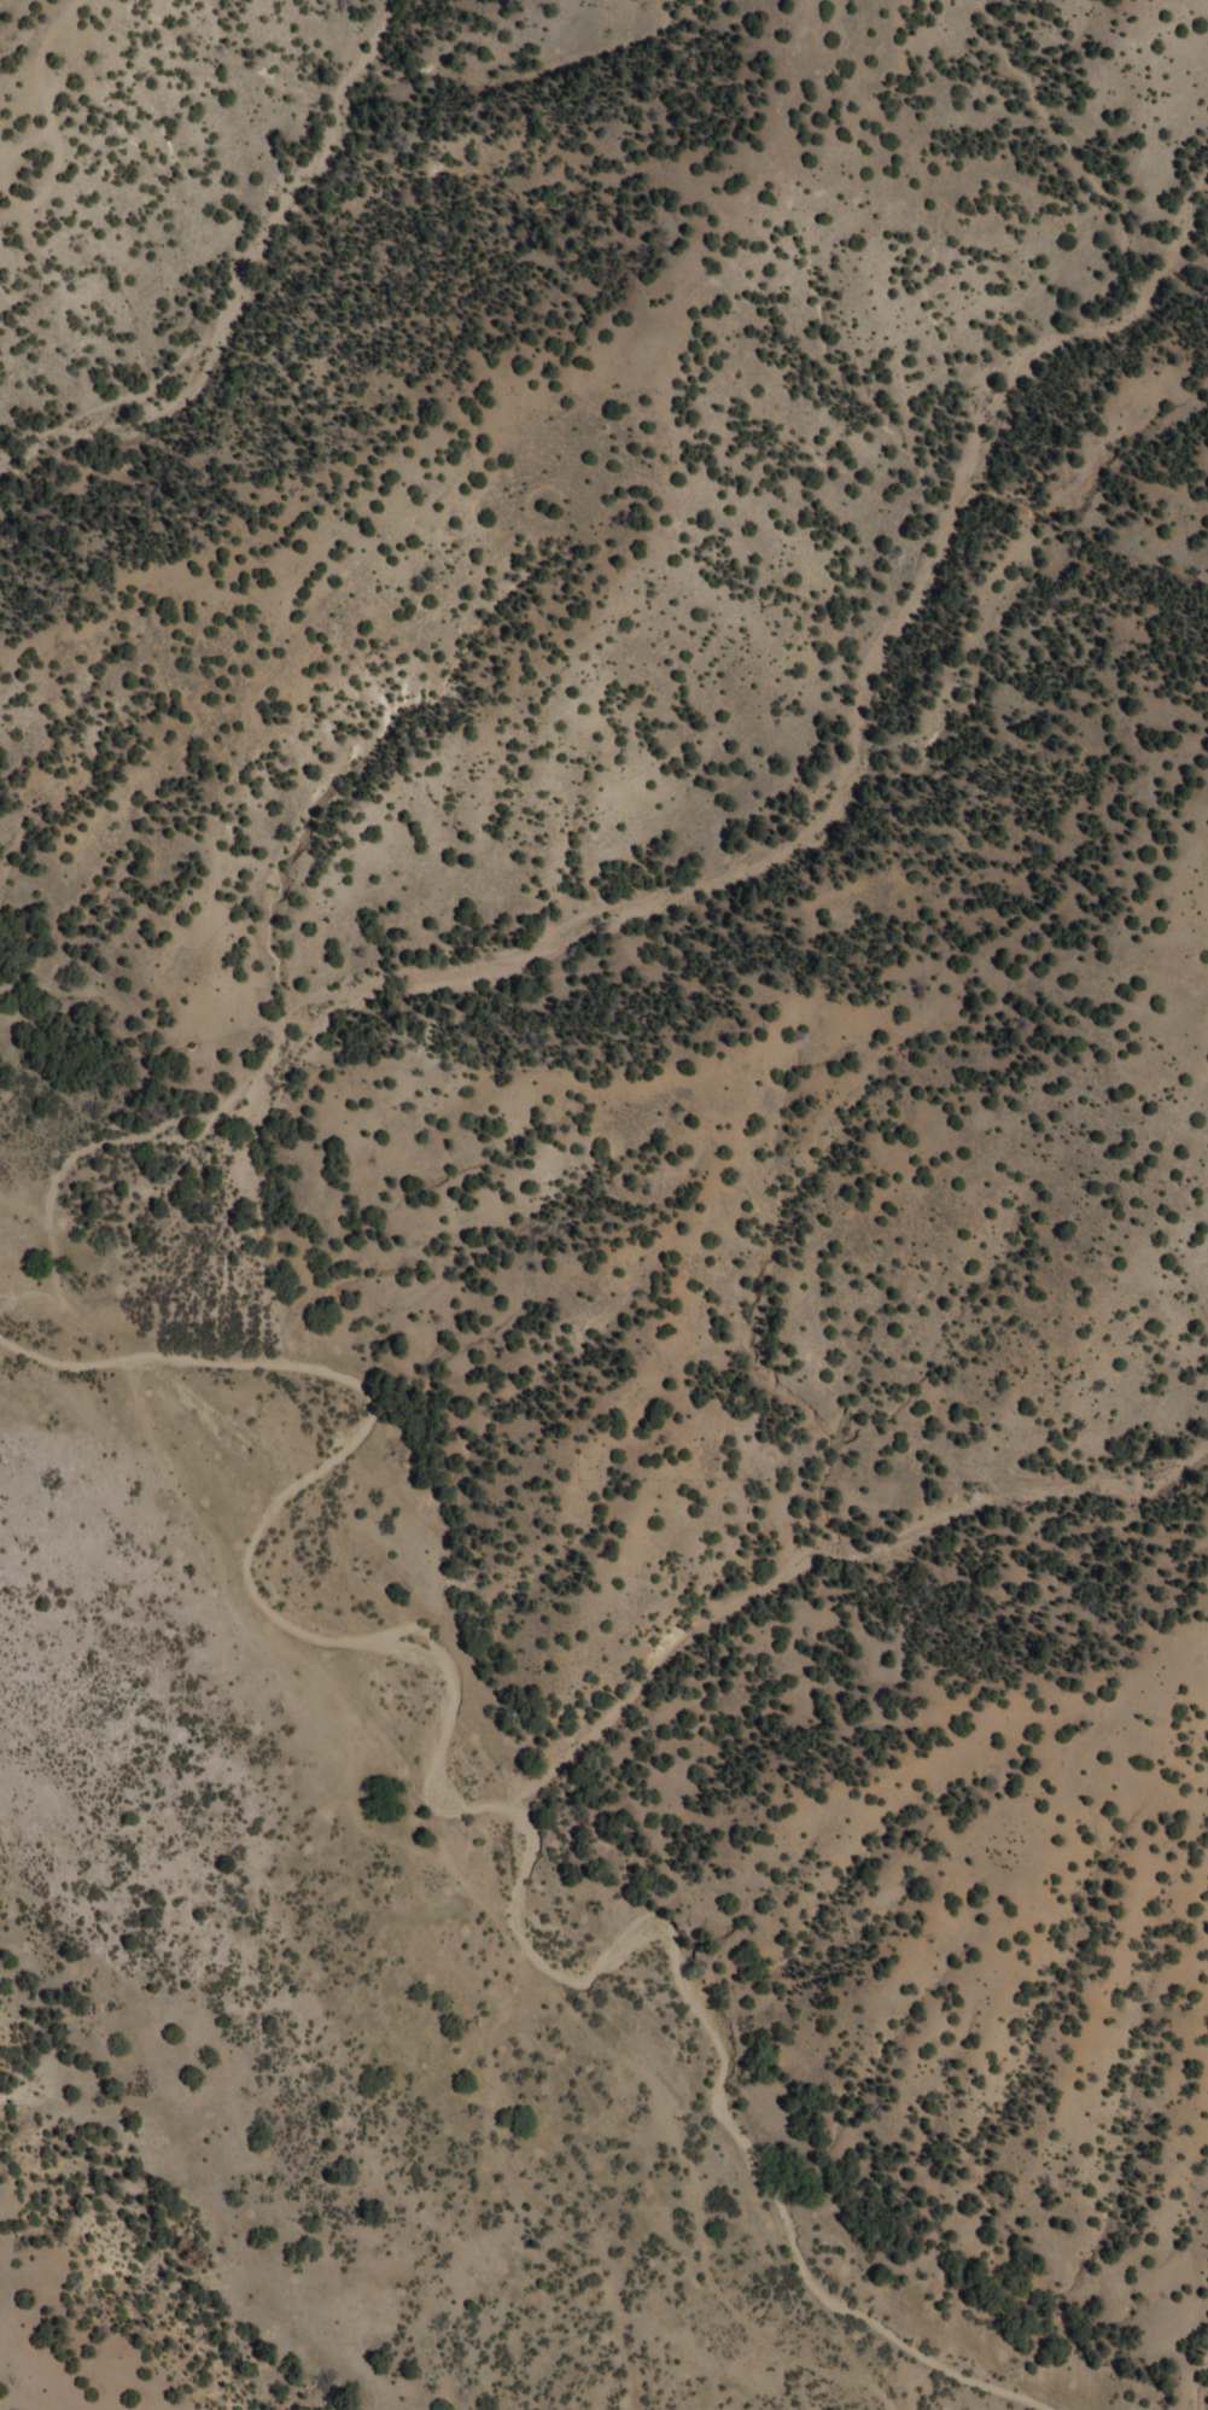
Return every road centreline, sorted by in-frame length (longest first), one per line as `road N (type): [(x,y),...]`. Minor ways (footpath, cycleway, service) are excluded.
road 1 (track): [(0,1410),(86,1407),(144,1419),(209,1532),(224,1602),(250,1632),(345,1695),(525,1975),(582,2032),(646,2077),(689,2179),(707,2282),(725,2306),(769,2348),(854,2381),(888,2409)]
road 2 (track): [(35,138),(28,97),(42,56),(83,0)]

